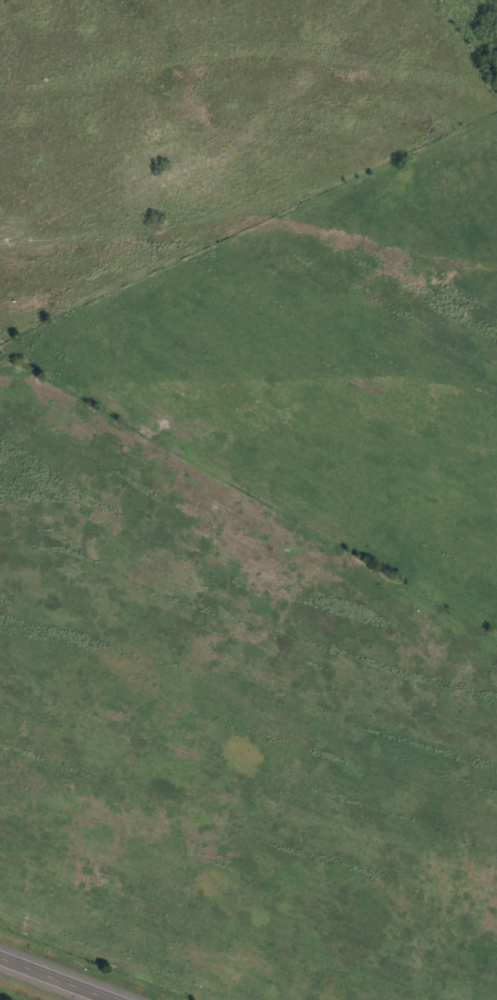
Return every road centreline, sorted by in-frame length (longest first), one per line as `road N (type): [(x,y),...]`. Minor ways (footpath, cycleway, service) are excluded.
road 1 (primary): [(0,950),(132,999)]

